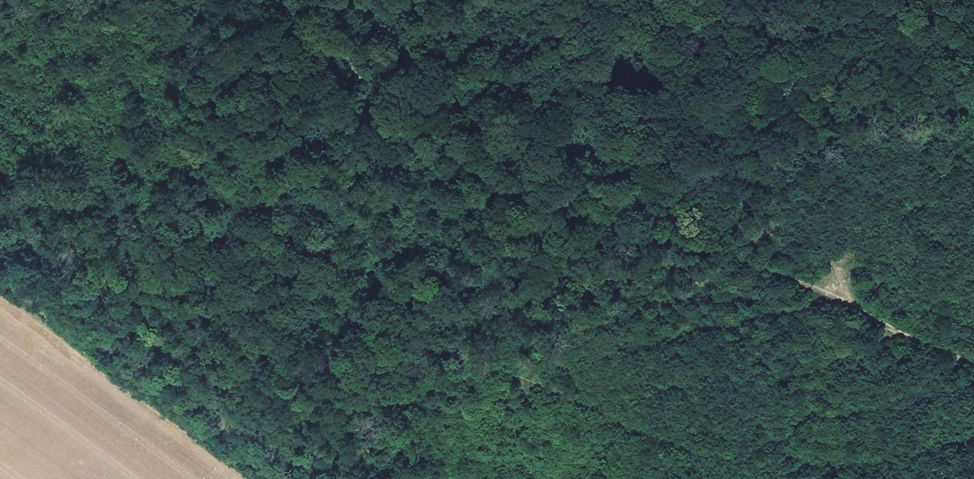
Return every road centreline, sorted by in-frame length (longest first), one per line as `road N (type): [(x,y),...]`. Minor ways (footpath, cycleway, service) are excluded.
road 1 (track): [(0,148),(211,220),(539,385),(680,444),(718,451),(796,428),(834,357),(899,333)]
road 2 (track): [(973,365),(730,254),(443,159),(382,109),(290,0)]

